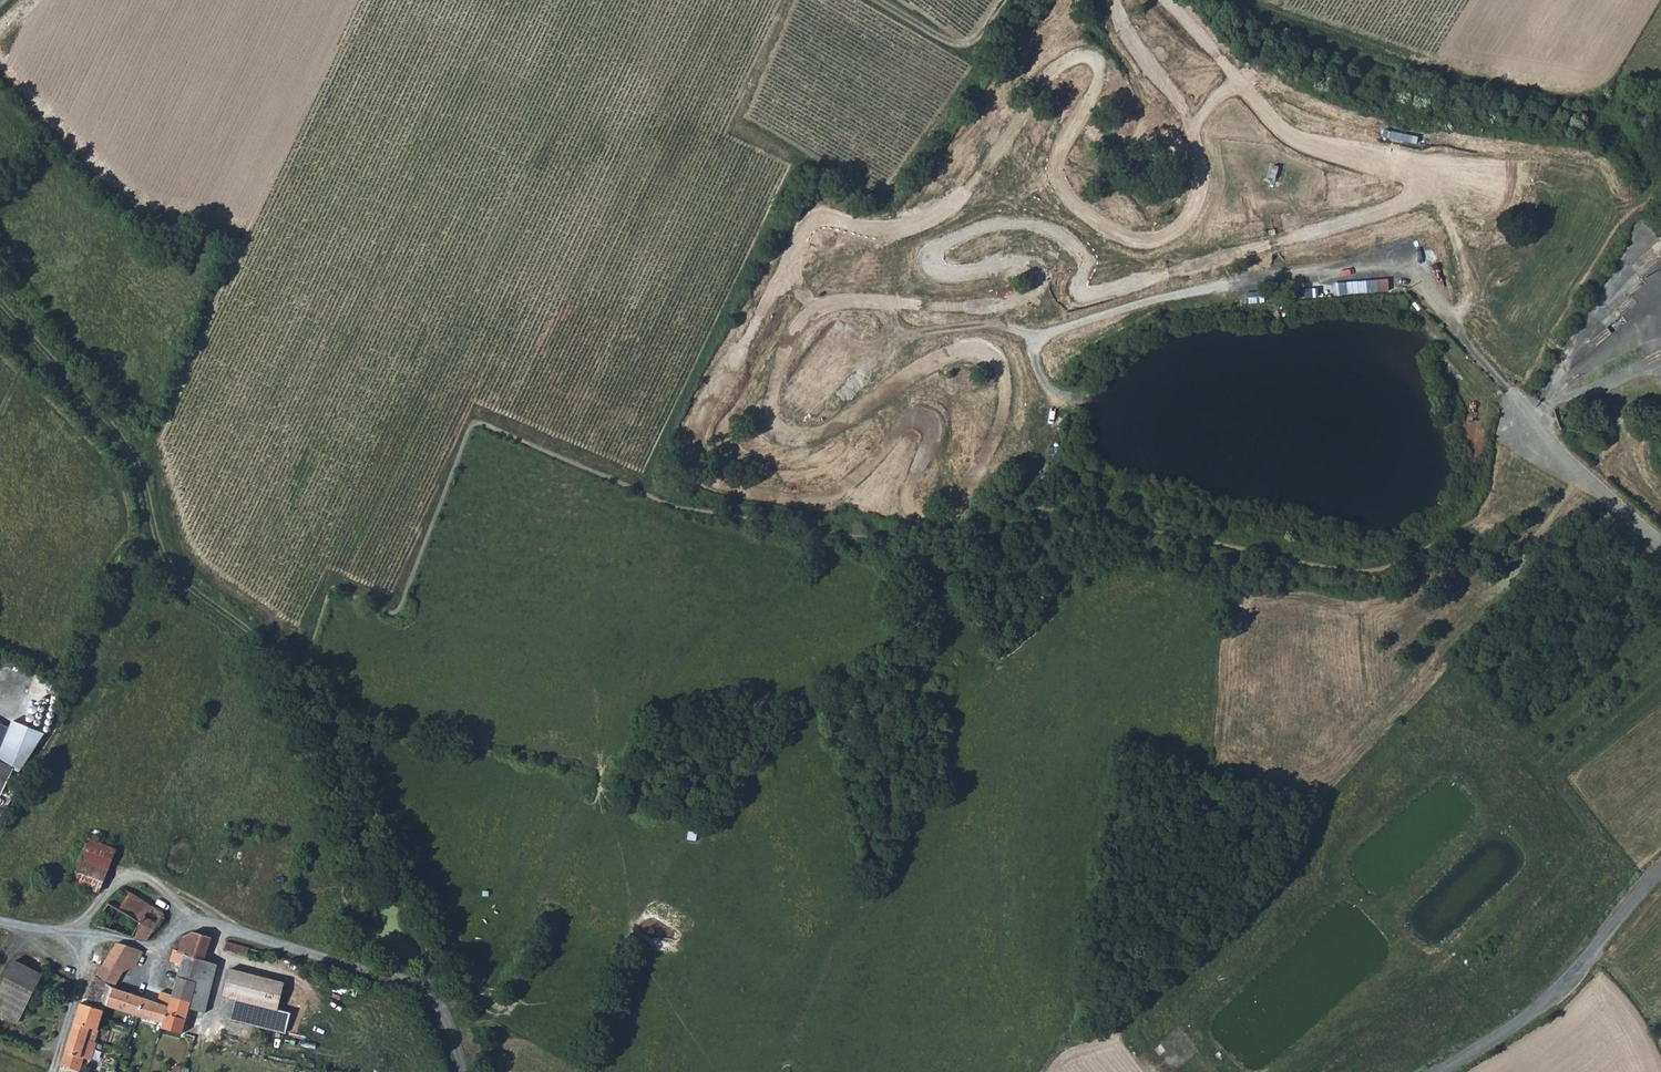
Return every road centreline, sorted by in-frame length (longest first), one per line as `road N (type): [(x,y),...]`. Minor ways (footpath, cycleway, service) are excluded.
road 1 (unclassified): [(0,922),(150,947),(177,937),(187,919),(401,974),(437,1006),(464,1071)]
road 2 (track): [(0,301),(127,444),(167,562),(297,681)]
road 3 (track): [(297,681),(331,734),(428,949),(438,984),(432,999)]
road 4 (unclassified): [(1660,867),(1554,992),(1437,1071)]
road 5 (track): [(1006,0),(964,47),(874,0)]

